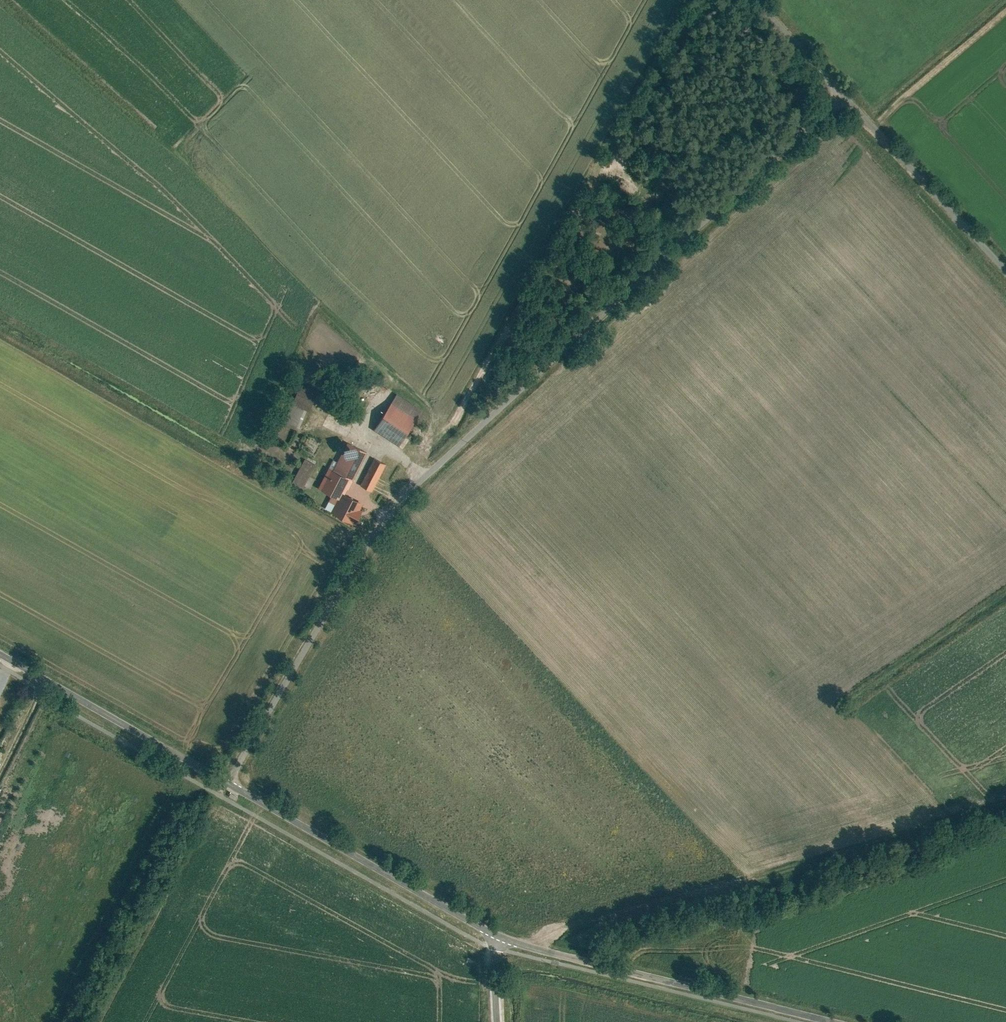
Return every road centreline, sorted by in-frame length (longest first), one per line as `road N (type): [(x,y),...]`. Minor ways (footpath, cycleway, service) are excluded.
road 1 (unclassified): [(230,783),(375,530),(423,474),(842,96)]
road 2 (unclassified): [(518,945),(1005,801)]
road 3 (tertiary): [(518,945),(836,1021)]
road 4 (tertiary): [(230,783),(494,934)]
road 5 (tertiary): [(0,653),(230,783)]
road 6 (unclassified): [(842,96),(1005,270)]
road 7 (unclassified): [(754,0),(842,96)]

